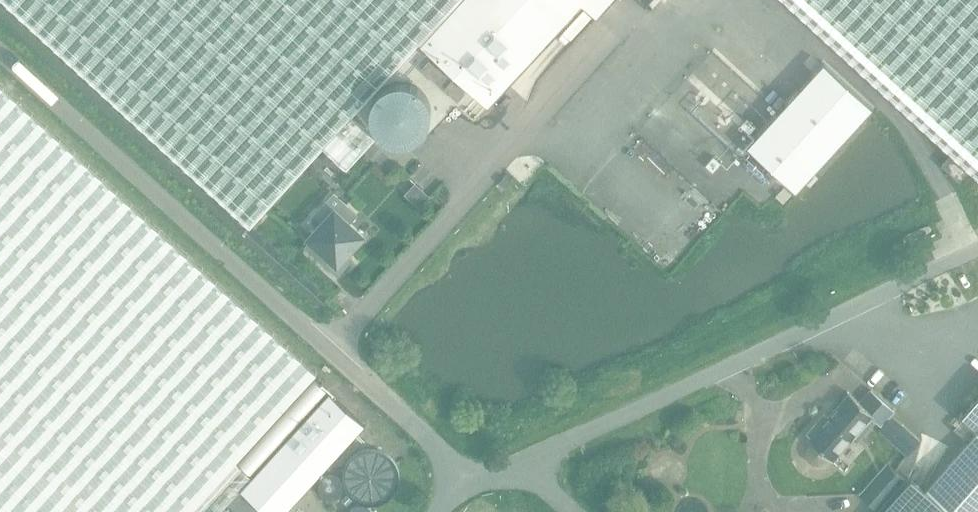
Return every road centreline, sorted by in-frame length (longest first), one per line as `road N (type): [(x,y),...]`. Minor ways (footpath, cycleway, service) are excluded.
road 1 (unclassified): [(471,485),(0,55)]
road 2 (unclassified): [(514,462),(977,244)]

